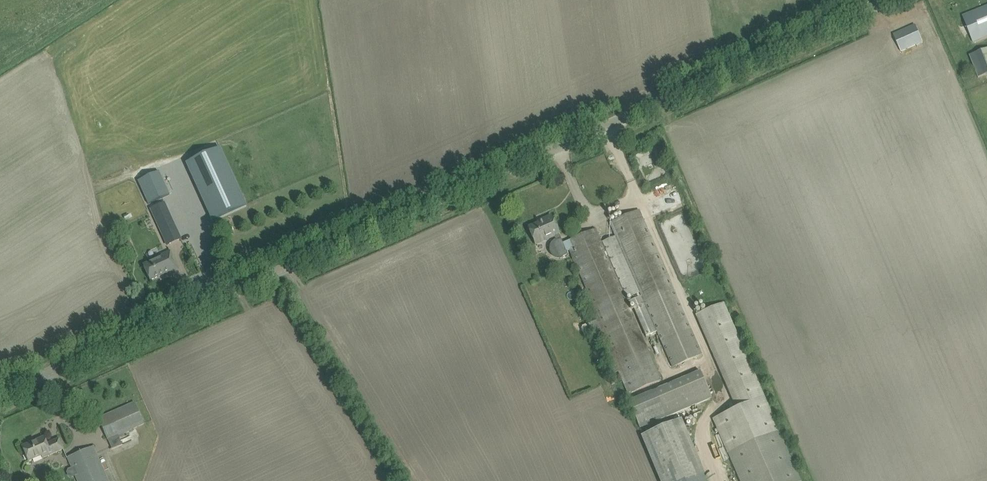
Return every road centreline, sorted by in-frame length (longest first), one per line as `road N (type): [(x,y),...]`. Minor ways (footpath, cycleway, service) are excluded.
road 1 (unclassified): [(870,1),(0,395)]
road 2 (track): [(739,294),(656,94)]

